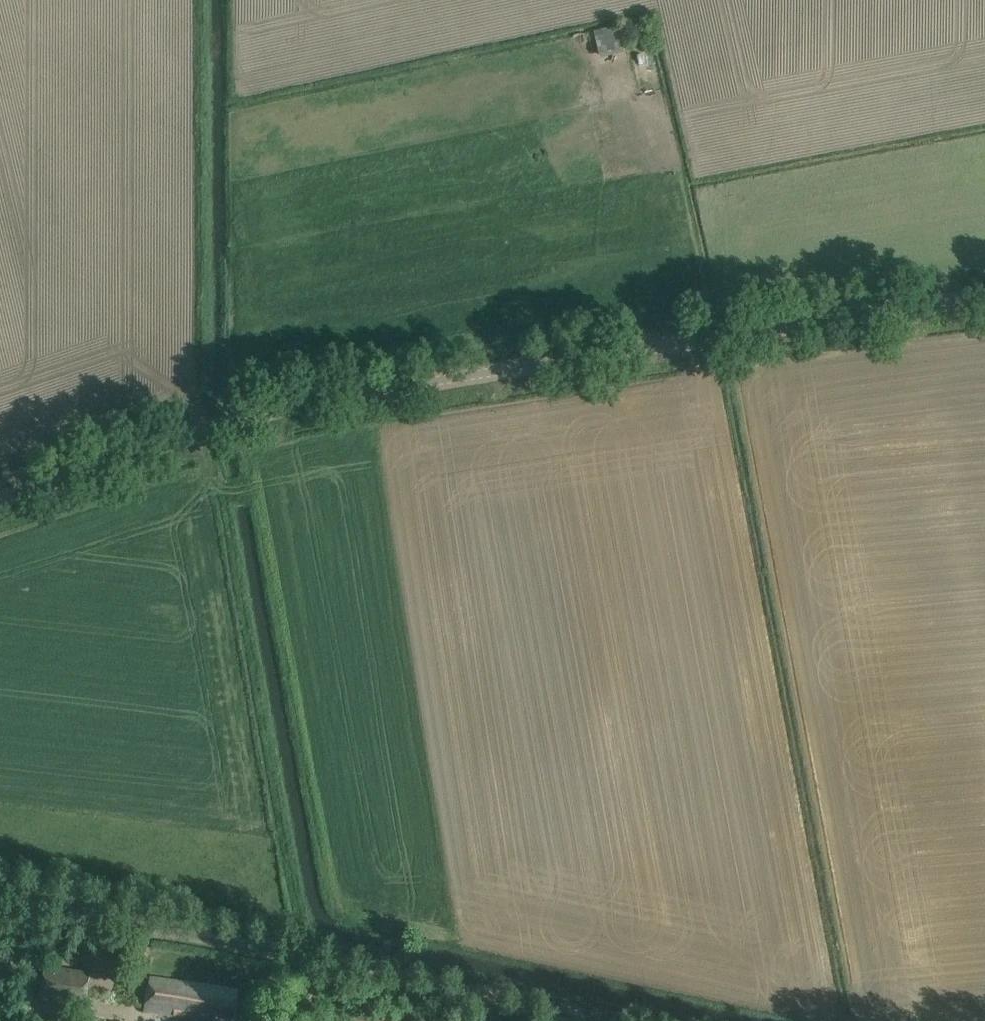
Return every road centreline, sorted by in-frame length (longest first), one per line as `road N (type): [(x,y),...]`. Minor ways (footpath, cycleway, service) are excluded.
road 1 (unclassified): [(0,504),(255,414),(379,387),(984,306)]
road 2 (track): [(610,1020),(0,890)]

